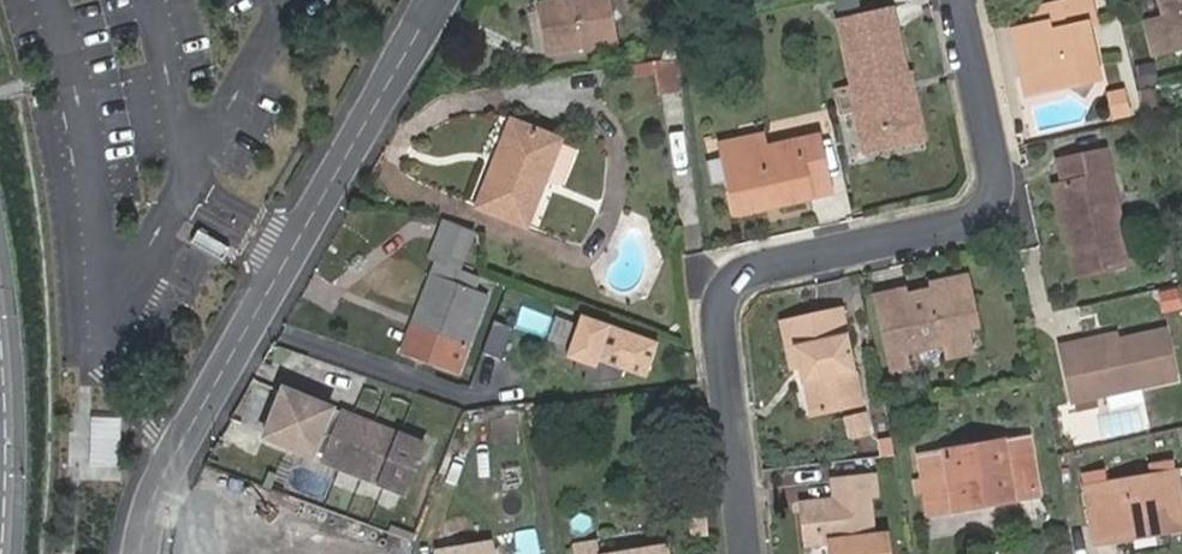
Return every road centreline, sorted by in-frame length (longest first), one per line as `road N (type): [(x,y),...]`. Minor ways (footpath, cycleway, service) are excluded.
road 1 (residential): [(748,553),(721,317),(731,285),(756,269),(979,221),(996,201),(998,175),(962,0)]
road 2 (residential): [(140,553),(151,505),(180,448),(438,0)]

